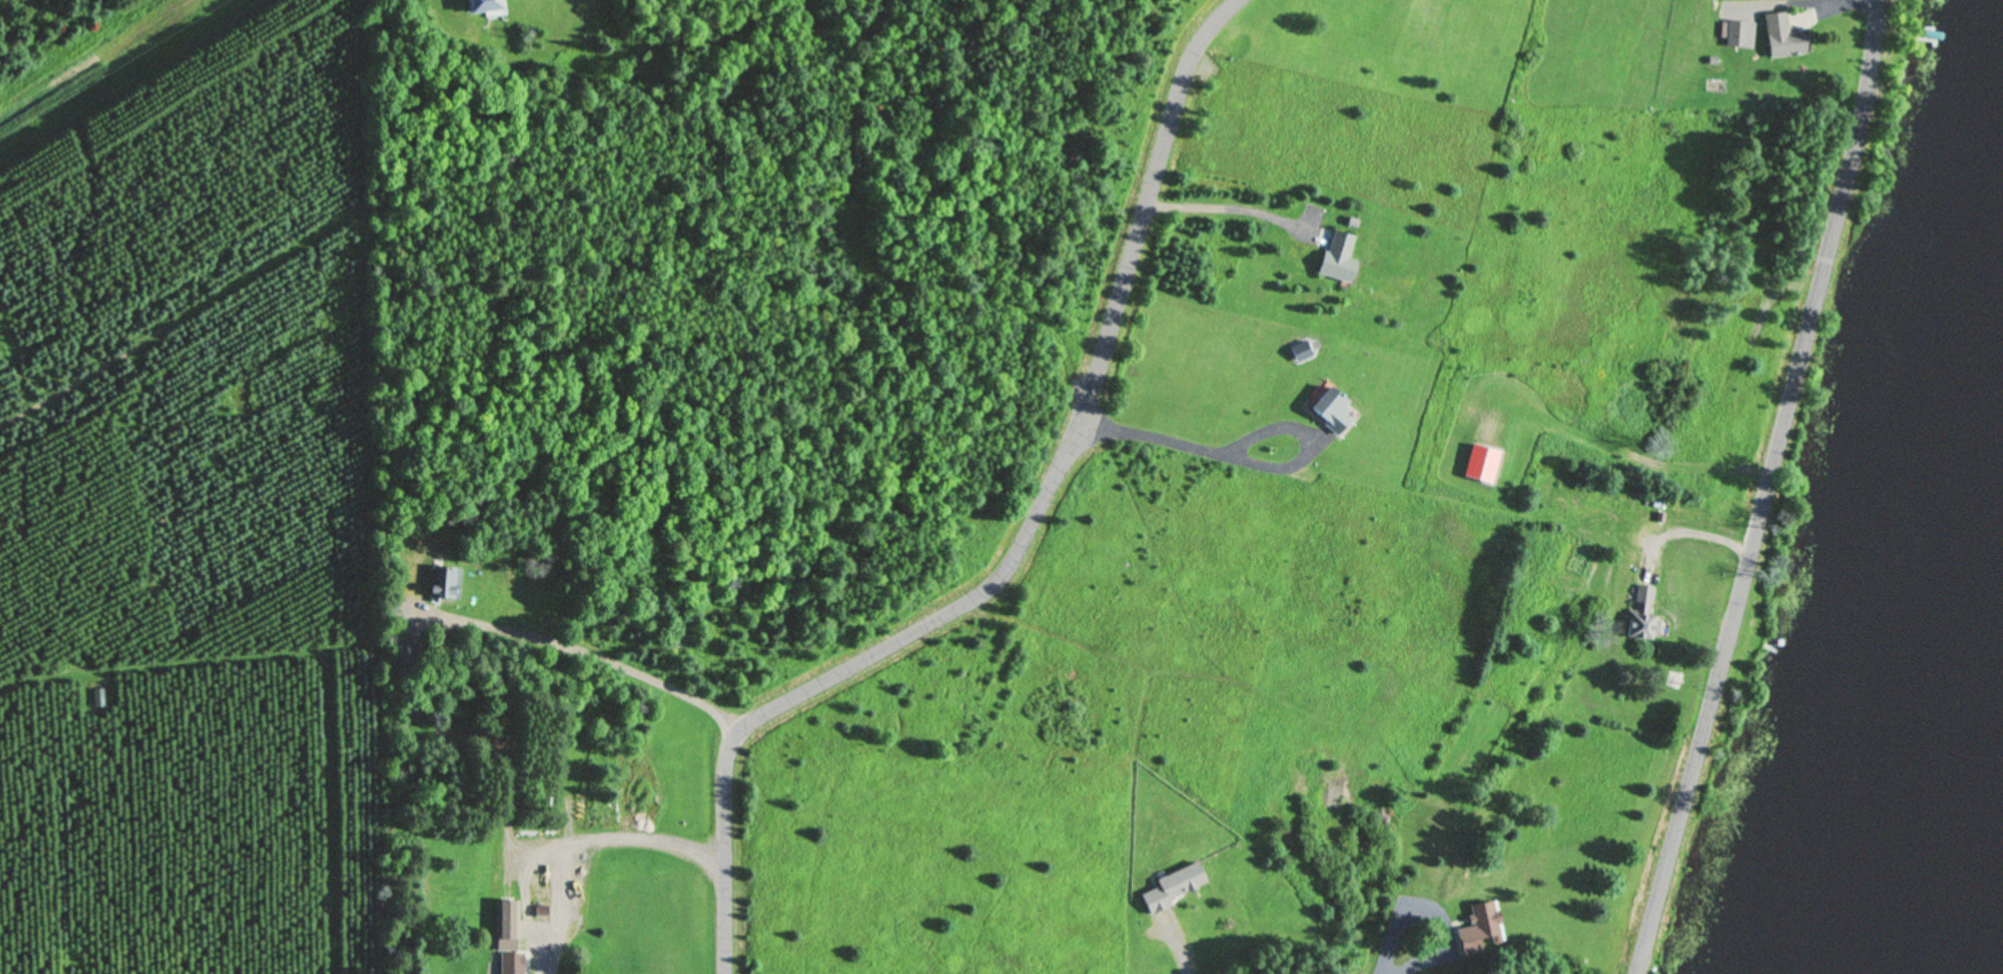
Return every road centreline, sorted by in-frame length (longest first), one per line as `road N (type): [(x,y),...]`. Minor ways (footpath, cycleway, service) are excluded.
road 1 (residential): [(1234,0),(1183,63),(1096,389),(1016,557),(983,593),(733,737),(724,771),(728,973)]
road 2 (residential): [(1633,973),(1868,102),(1875,0)]

